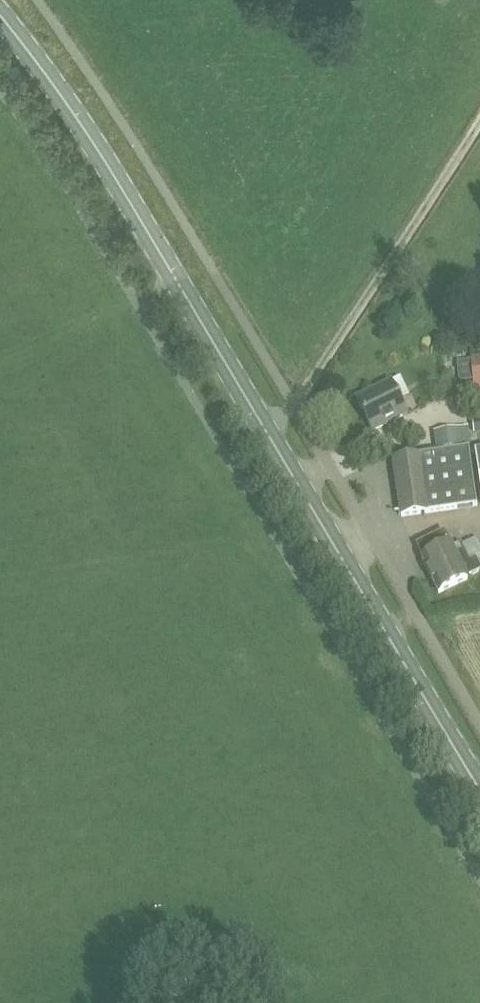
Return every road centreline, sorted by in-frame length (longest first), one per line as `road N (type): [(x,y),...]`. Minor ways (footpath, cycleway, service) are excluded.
road 1 (secondary): [(479,790),(99,149),(0,15)]
road 2 (track): [(266,431),(295,404),(479,123)]

